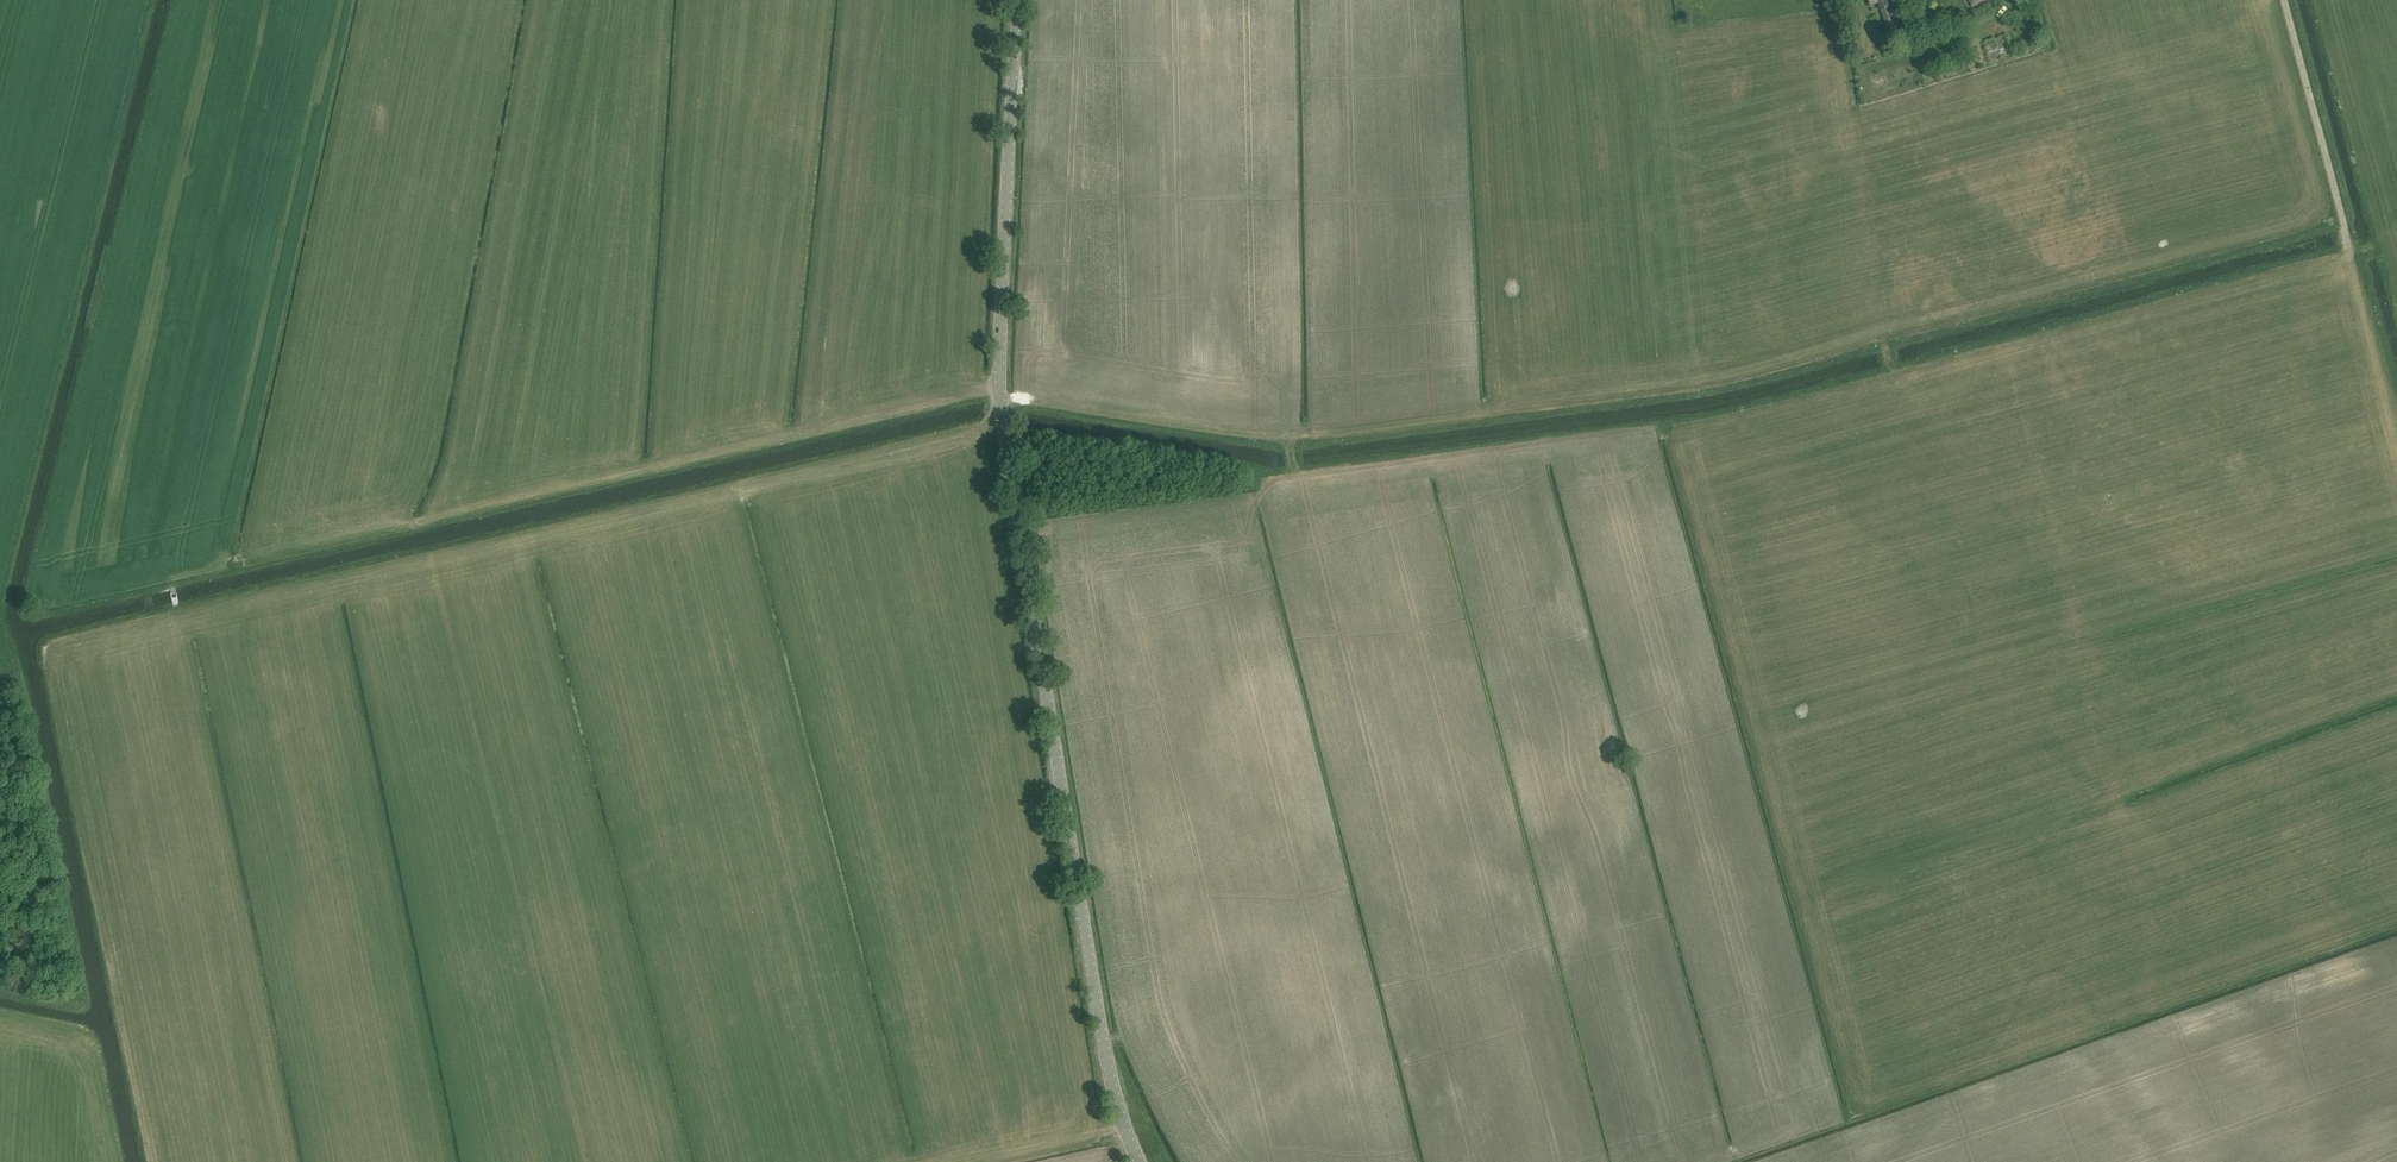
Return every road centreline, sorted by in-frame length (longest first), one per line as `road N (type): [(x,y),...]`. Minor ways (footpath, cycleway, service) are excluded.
road 1 (tertiary): [(1140,1161),(1114,1085),(1002,395),(1018,0)]
road 2 (track): [(1416,465),(1305,479),(1277,442),(1002,395)]
road 3 (track): [(2284,0),(2347,231),(2345,250)]

